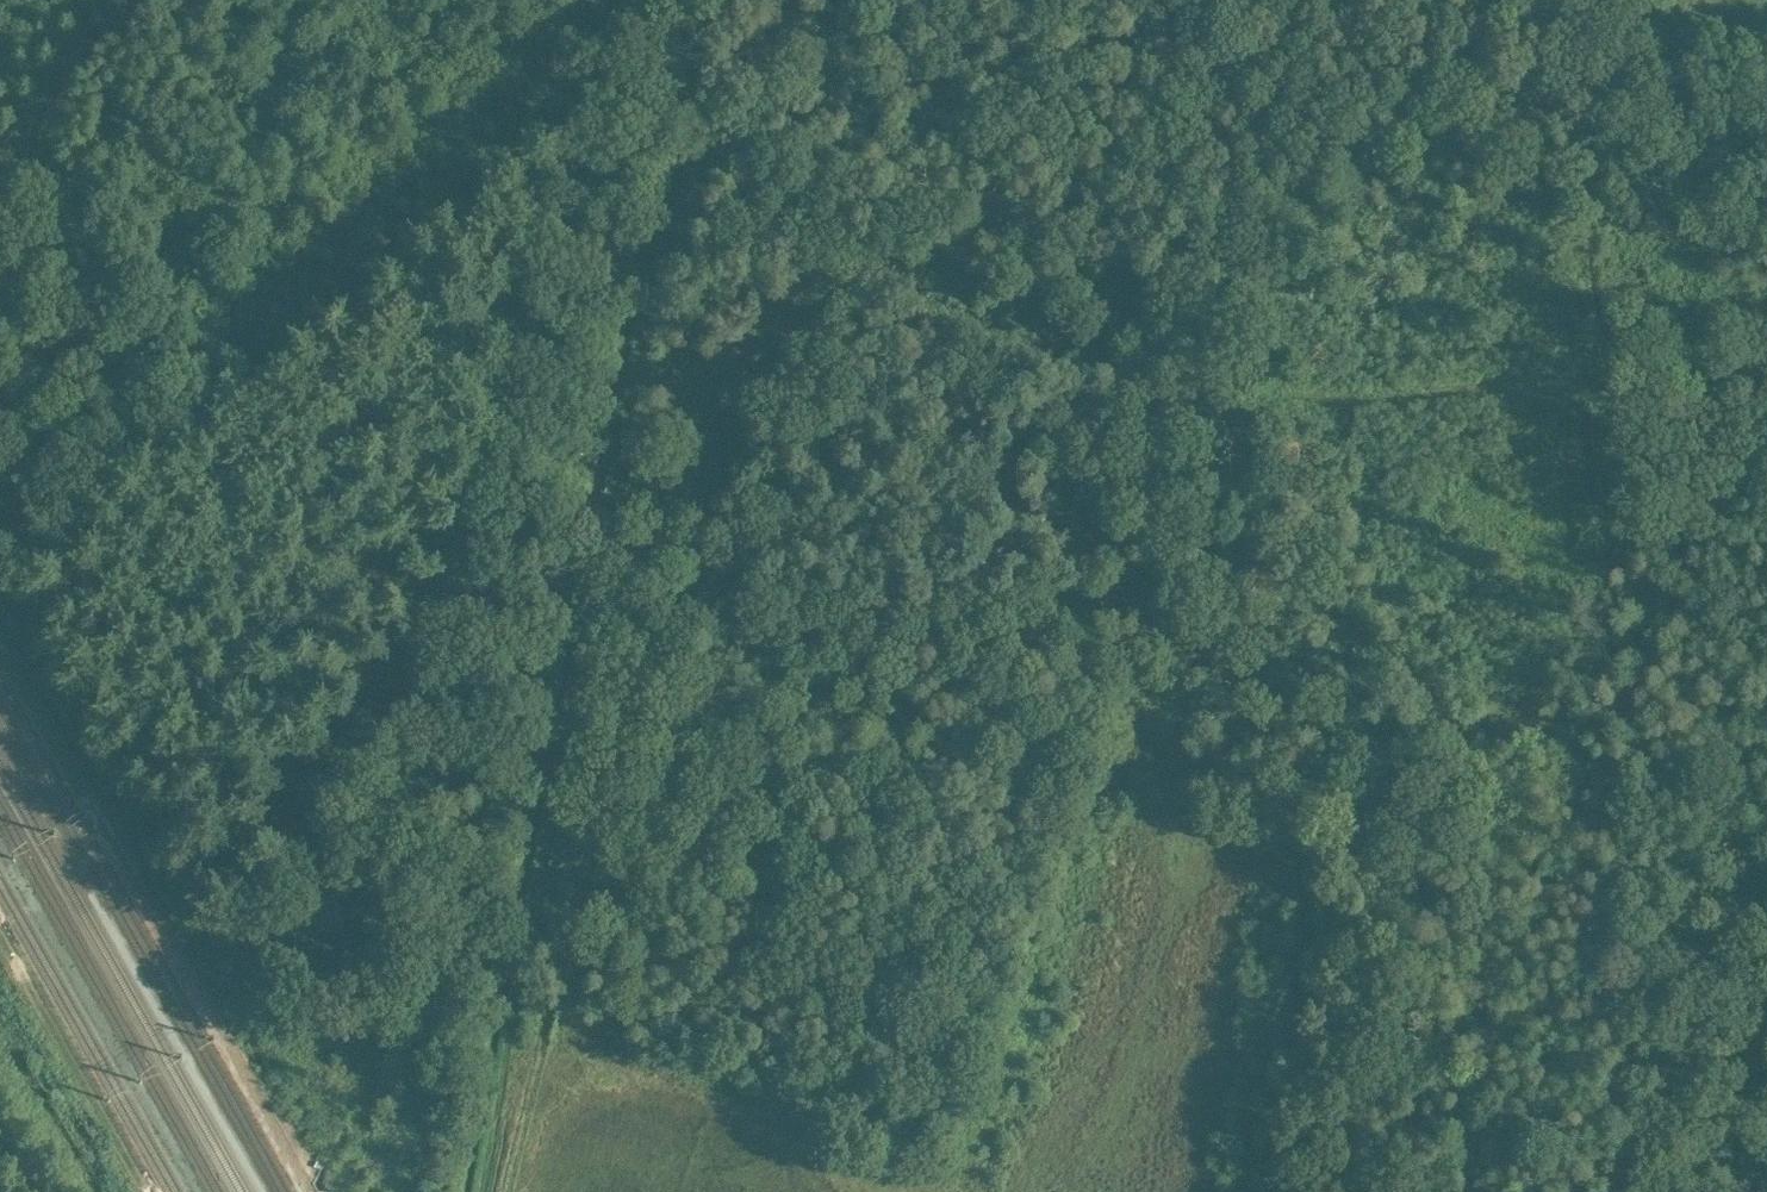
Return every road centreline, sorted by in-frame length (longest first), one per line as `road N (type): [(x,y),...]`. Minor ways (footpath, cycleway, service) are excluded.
road 1 (track): [(88,1191),(0,1032)]

